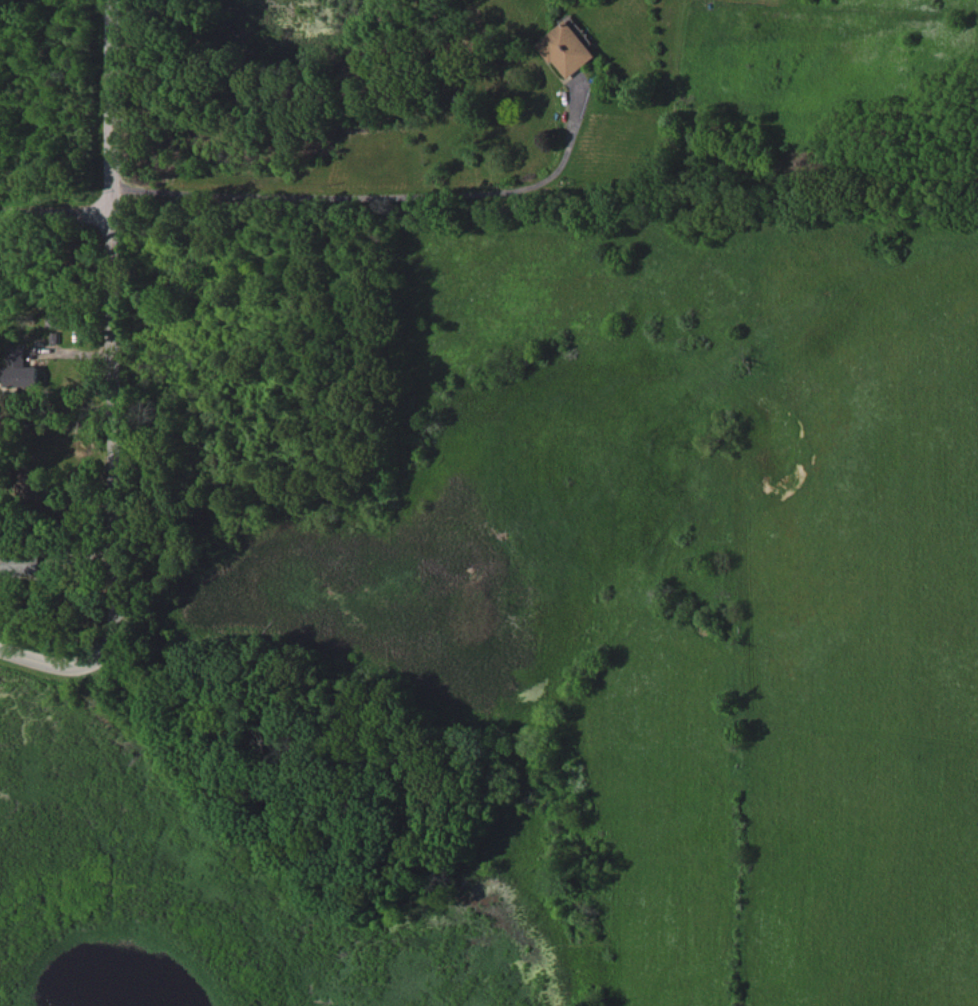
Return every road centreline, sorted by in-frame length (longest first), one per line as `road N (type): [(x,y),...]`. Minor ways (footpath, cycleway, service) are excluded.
road 1 (residential): [(105,0),(108,658),(36,658),(0,645)]

